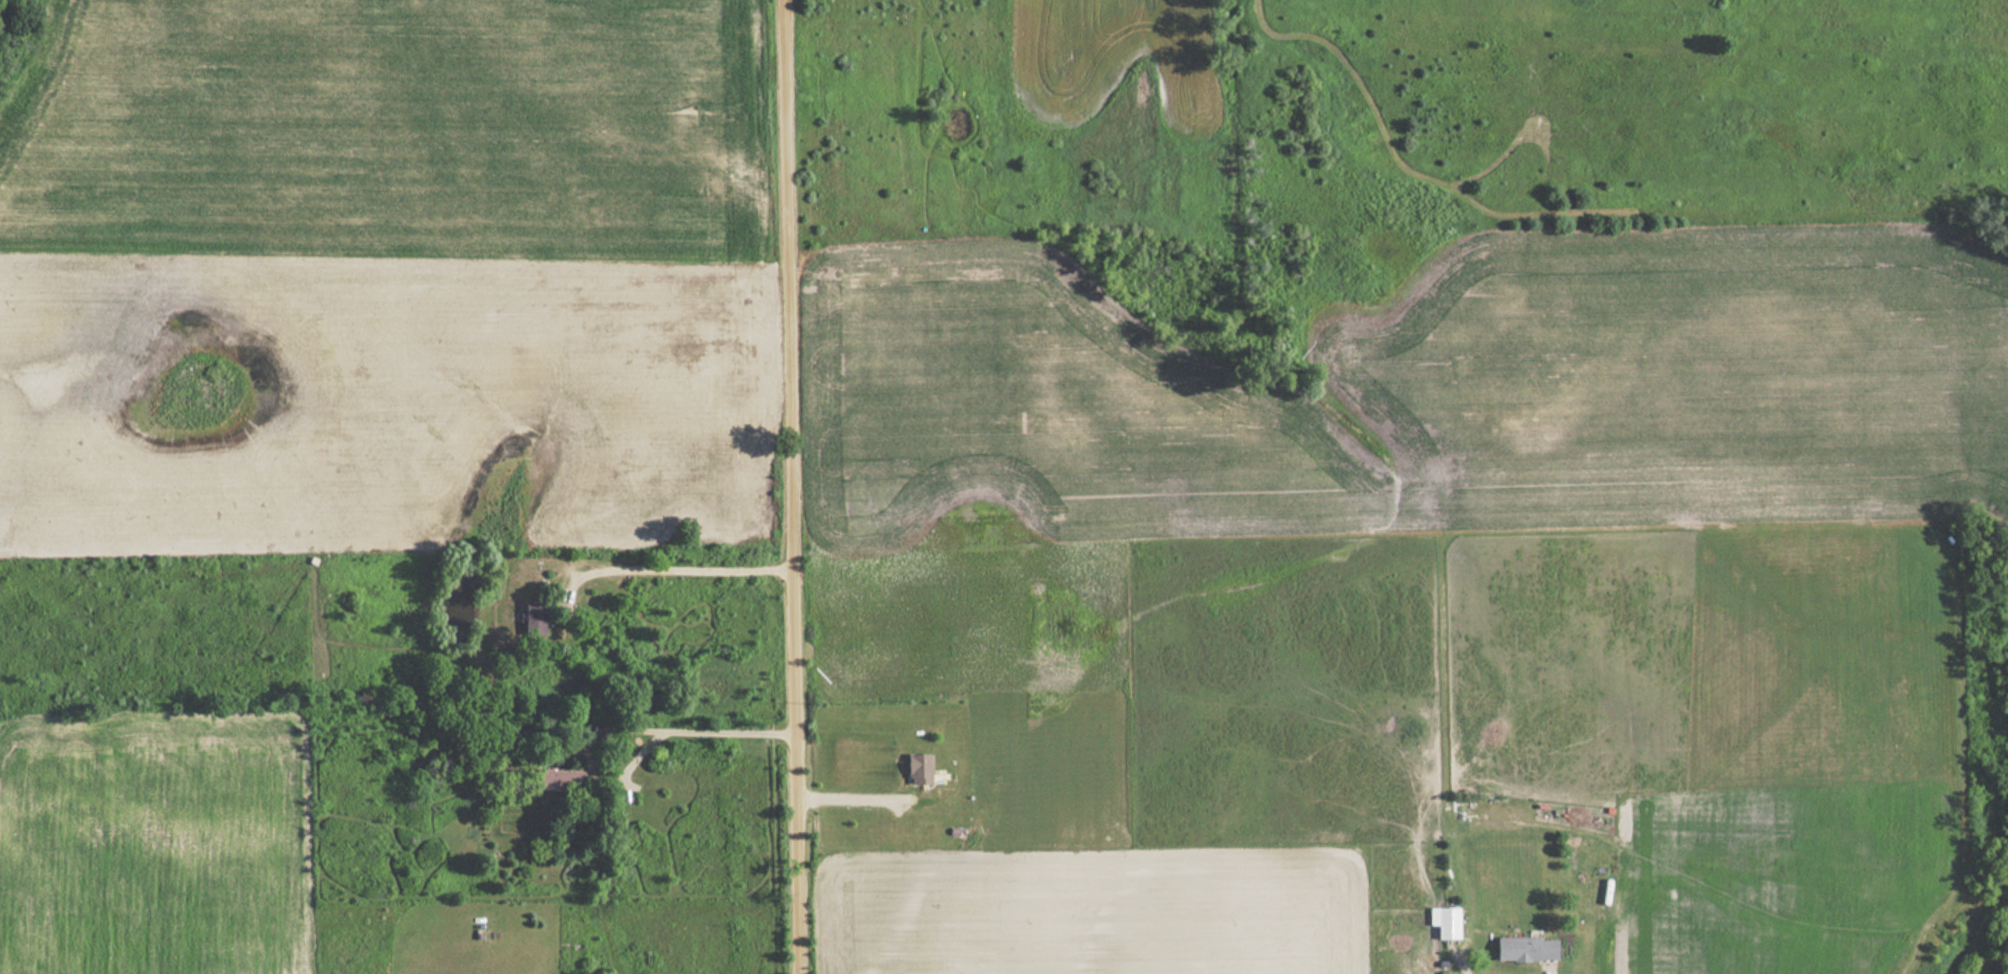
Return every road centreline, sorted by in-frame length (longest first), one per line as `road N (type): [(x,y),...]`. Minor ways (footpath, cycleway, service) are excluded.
road 1 (residential): [(803,973),(786,0)]

